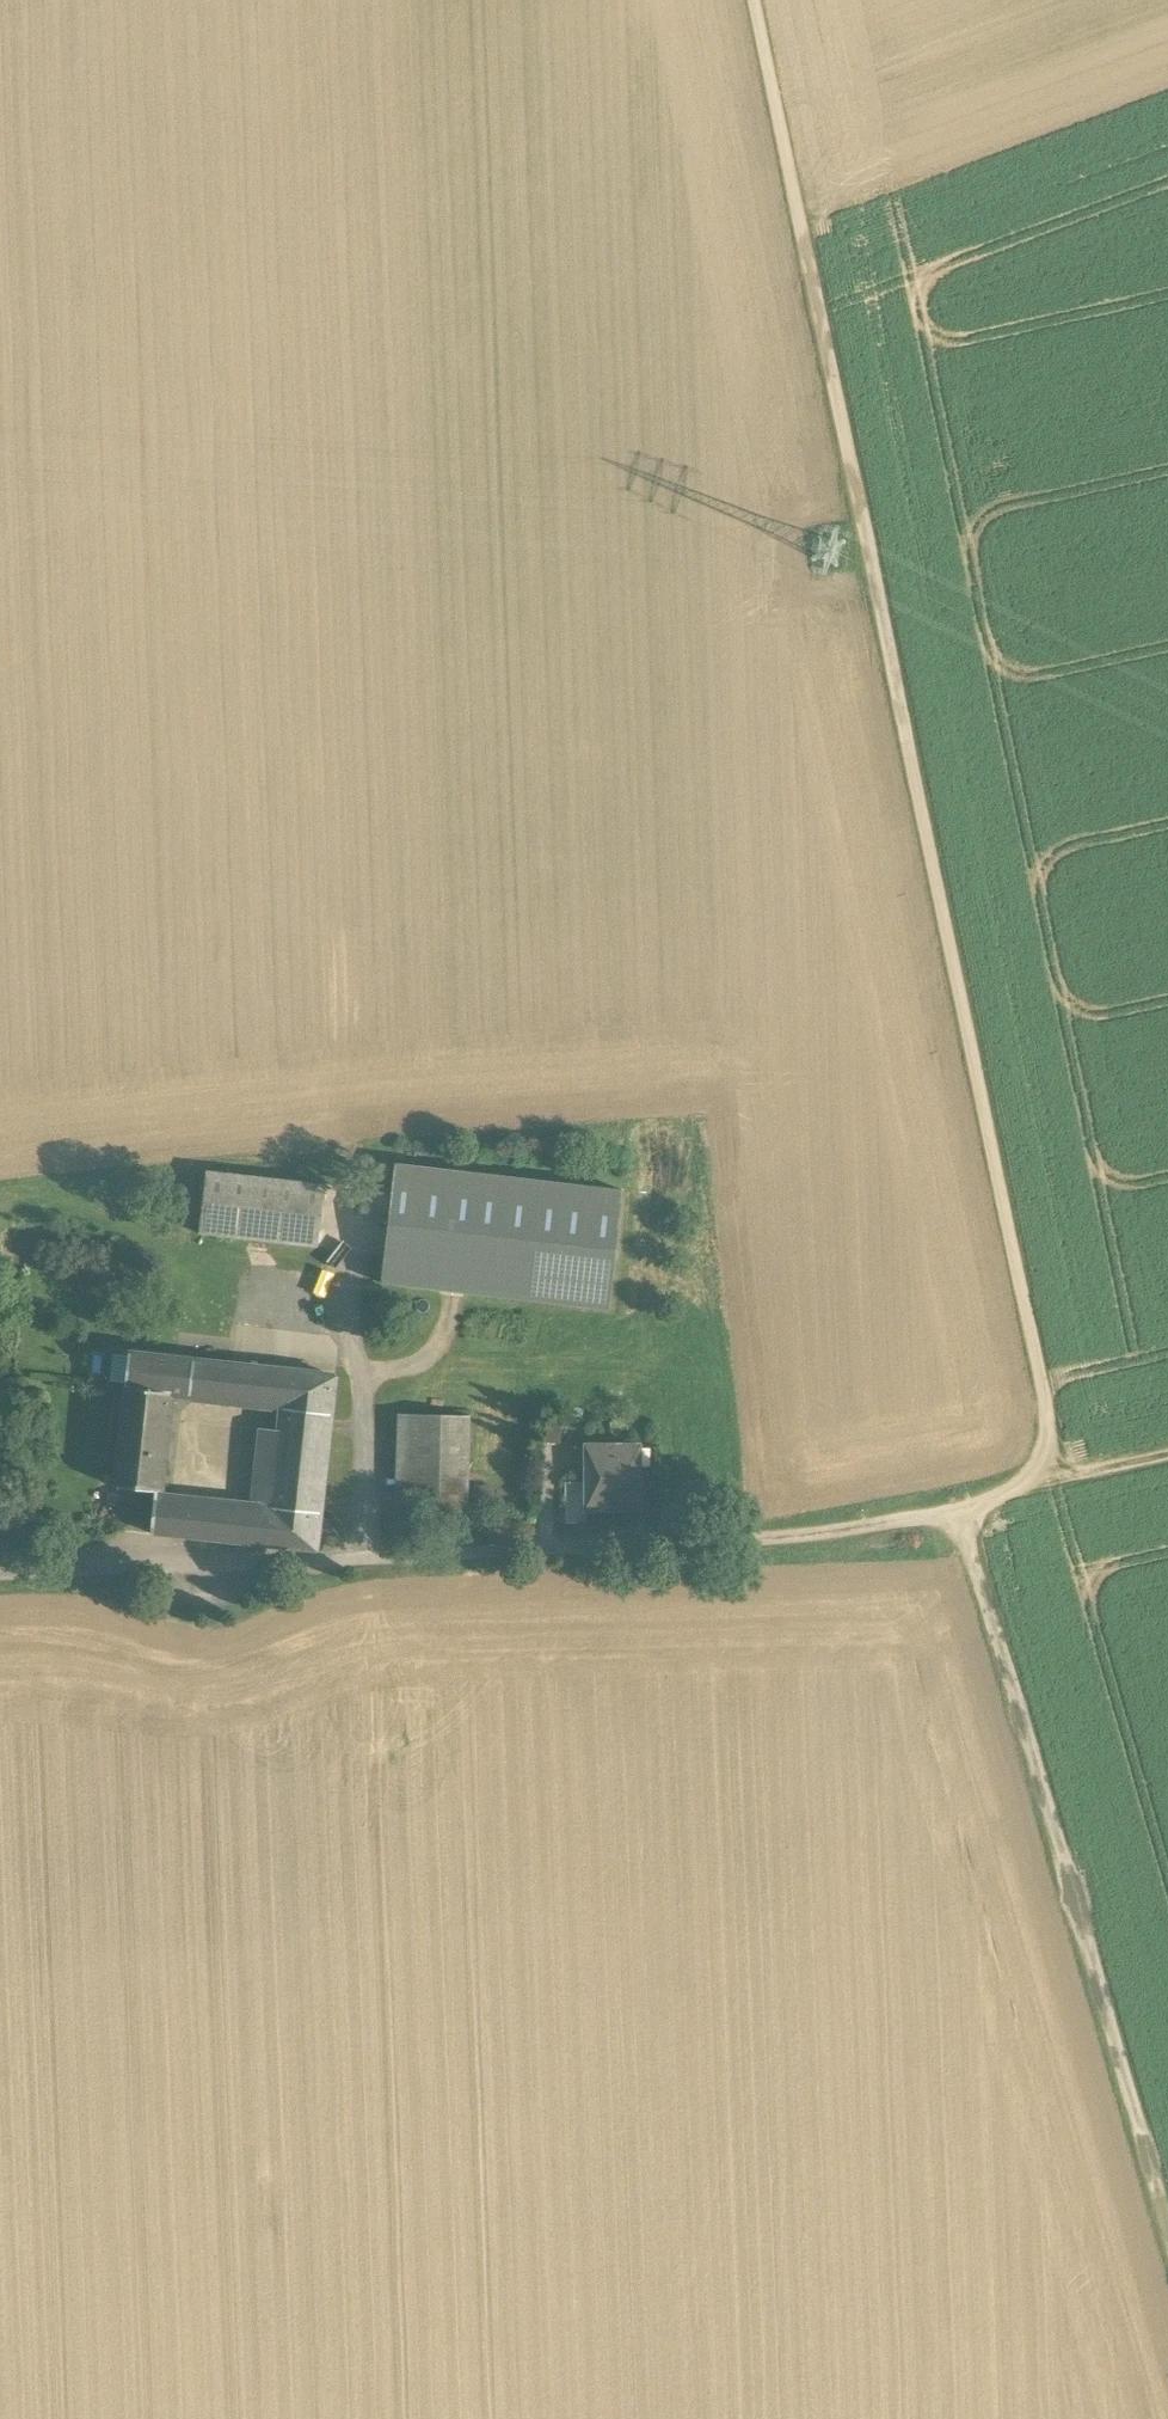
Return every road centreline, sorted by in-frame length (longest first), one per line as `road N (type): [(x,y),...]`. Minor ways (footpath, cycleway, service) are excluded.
road 1 (track): [(1029,1484),(1050,1451),(1033,1260),(762,0)]
road 2 (track): [(1167,2226),(963,1514)]
road 3 (track): [(749,1543),(963,1514),(1029,1484)]
road 4 (track): [(1167,1453),(1029,1484)]

